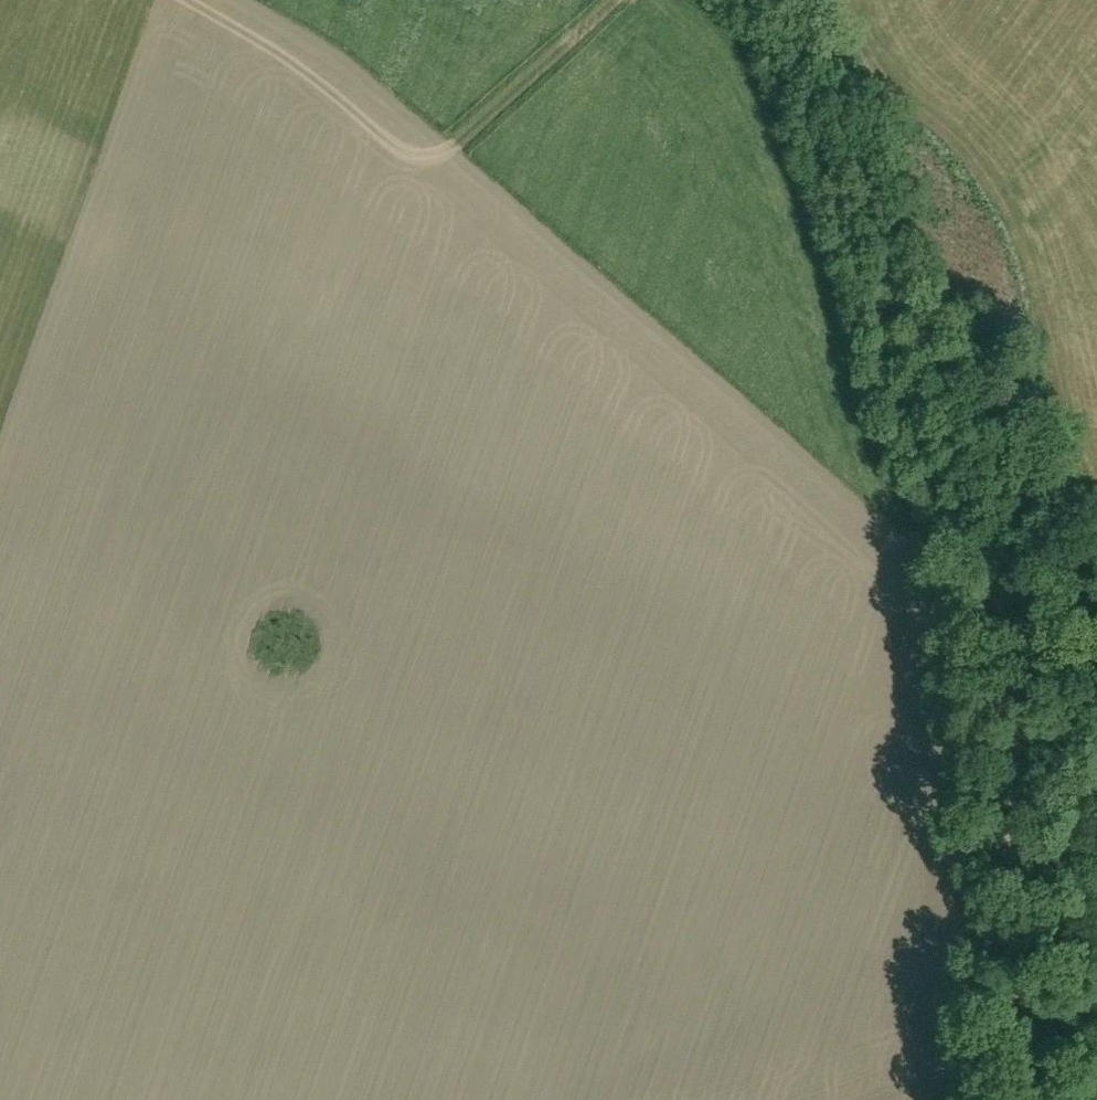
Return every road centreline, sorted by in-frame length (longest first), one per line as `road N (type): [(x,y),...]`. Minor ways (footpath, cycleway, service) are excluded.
road 1 (track): [(807,0),(873,161),(973,489),(987,592),(1006,936),(1029,1099)]

